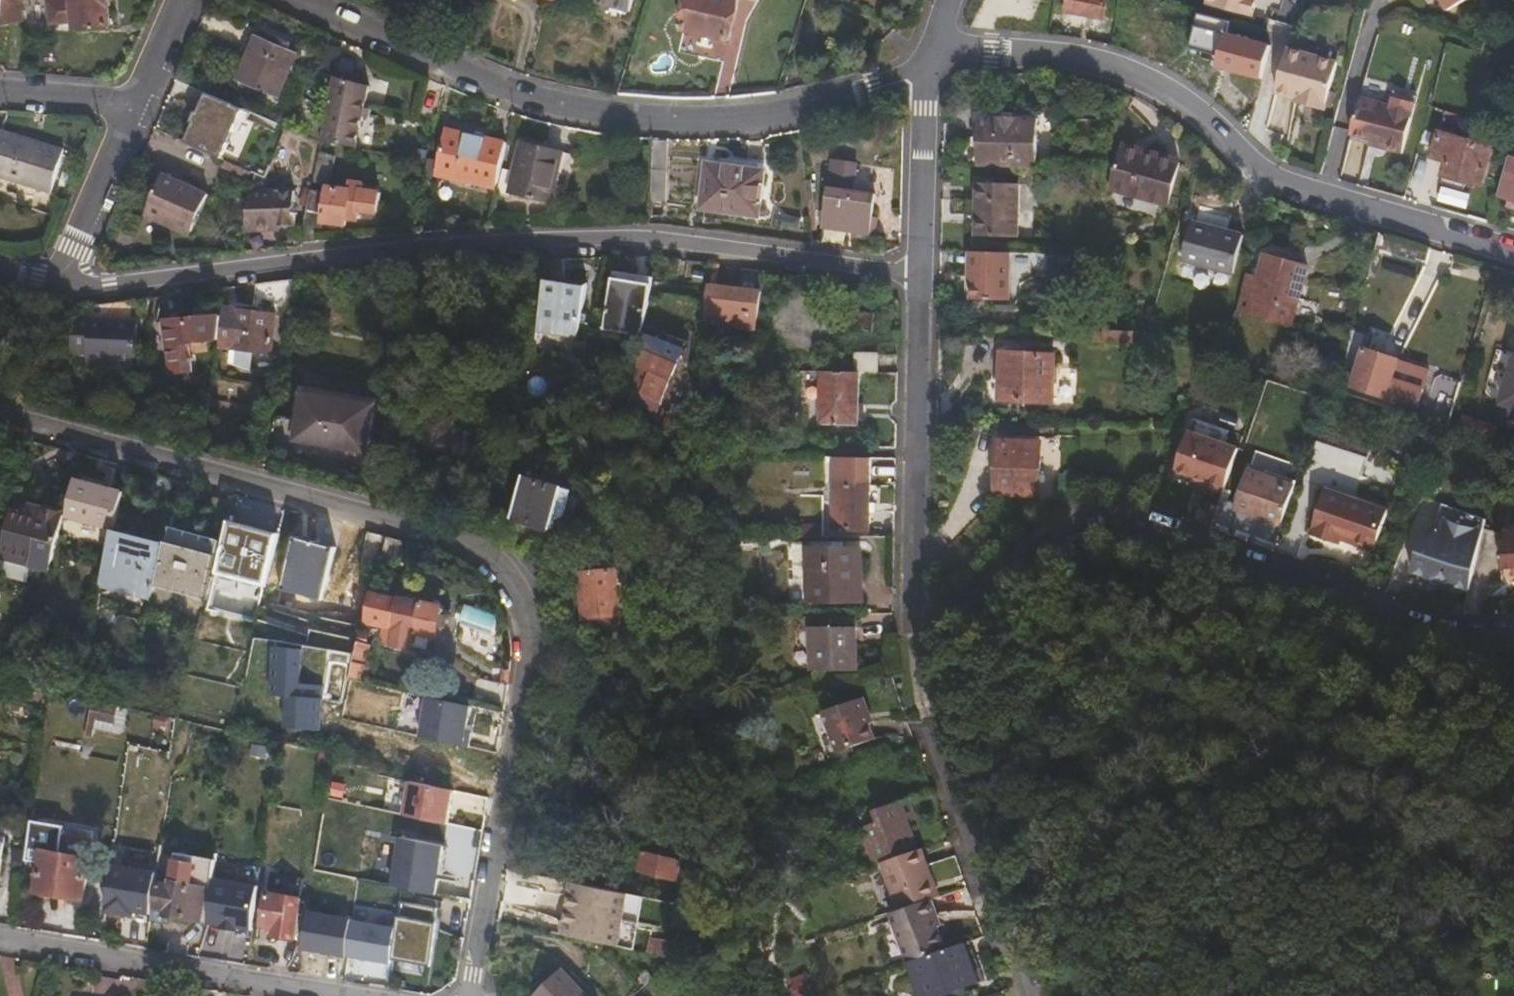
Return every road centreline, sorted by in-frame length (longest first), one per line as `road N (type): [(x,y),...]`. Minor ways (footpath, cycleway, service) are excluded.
road 1 (residential): [(0,418),(473,546),(509,574),(531,634),(469,995)]
road 2 (residential): [(58,284),(413,249),(659,241),(919,274)]
road 3 (residential): [(1513,656),(1408,699),(1322,677),(1226,668),(1151,699),(1051,800),(992,940)]
road 4 (residential): [(1513,635),(1426,627),(1133,523),(1065,521),(960,615),(904,642)]
road 5 (residential): [(289,0),(470,82),(561,108),(655,123),(797,111),(890,89),(926,70)]
road 6 (residential): [(926,70),(990,53),(1067,55),(1129,72),(1182,100),(1280,188),(1513,252)]
road 7 (residential): [(919,274),(904,642)]
road 8 (residential): [(0,941),(335,995)]
road 9 (residential): [(926,70),(919,274)]
road 10 (residential): [(58,284),(138,102)]
road 11 (residential): [(926,754),(992,940)]
road 12 (residential): [(138,102),(0,92)]

